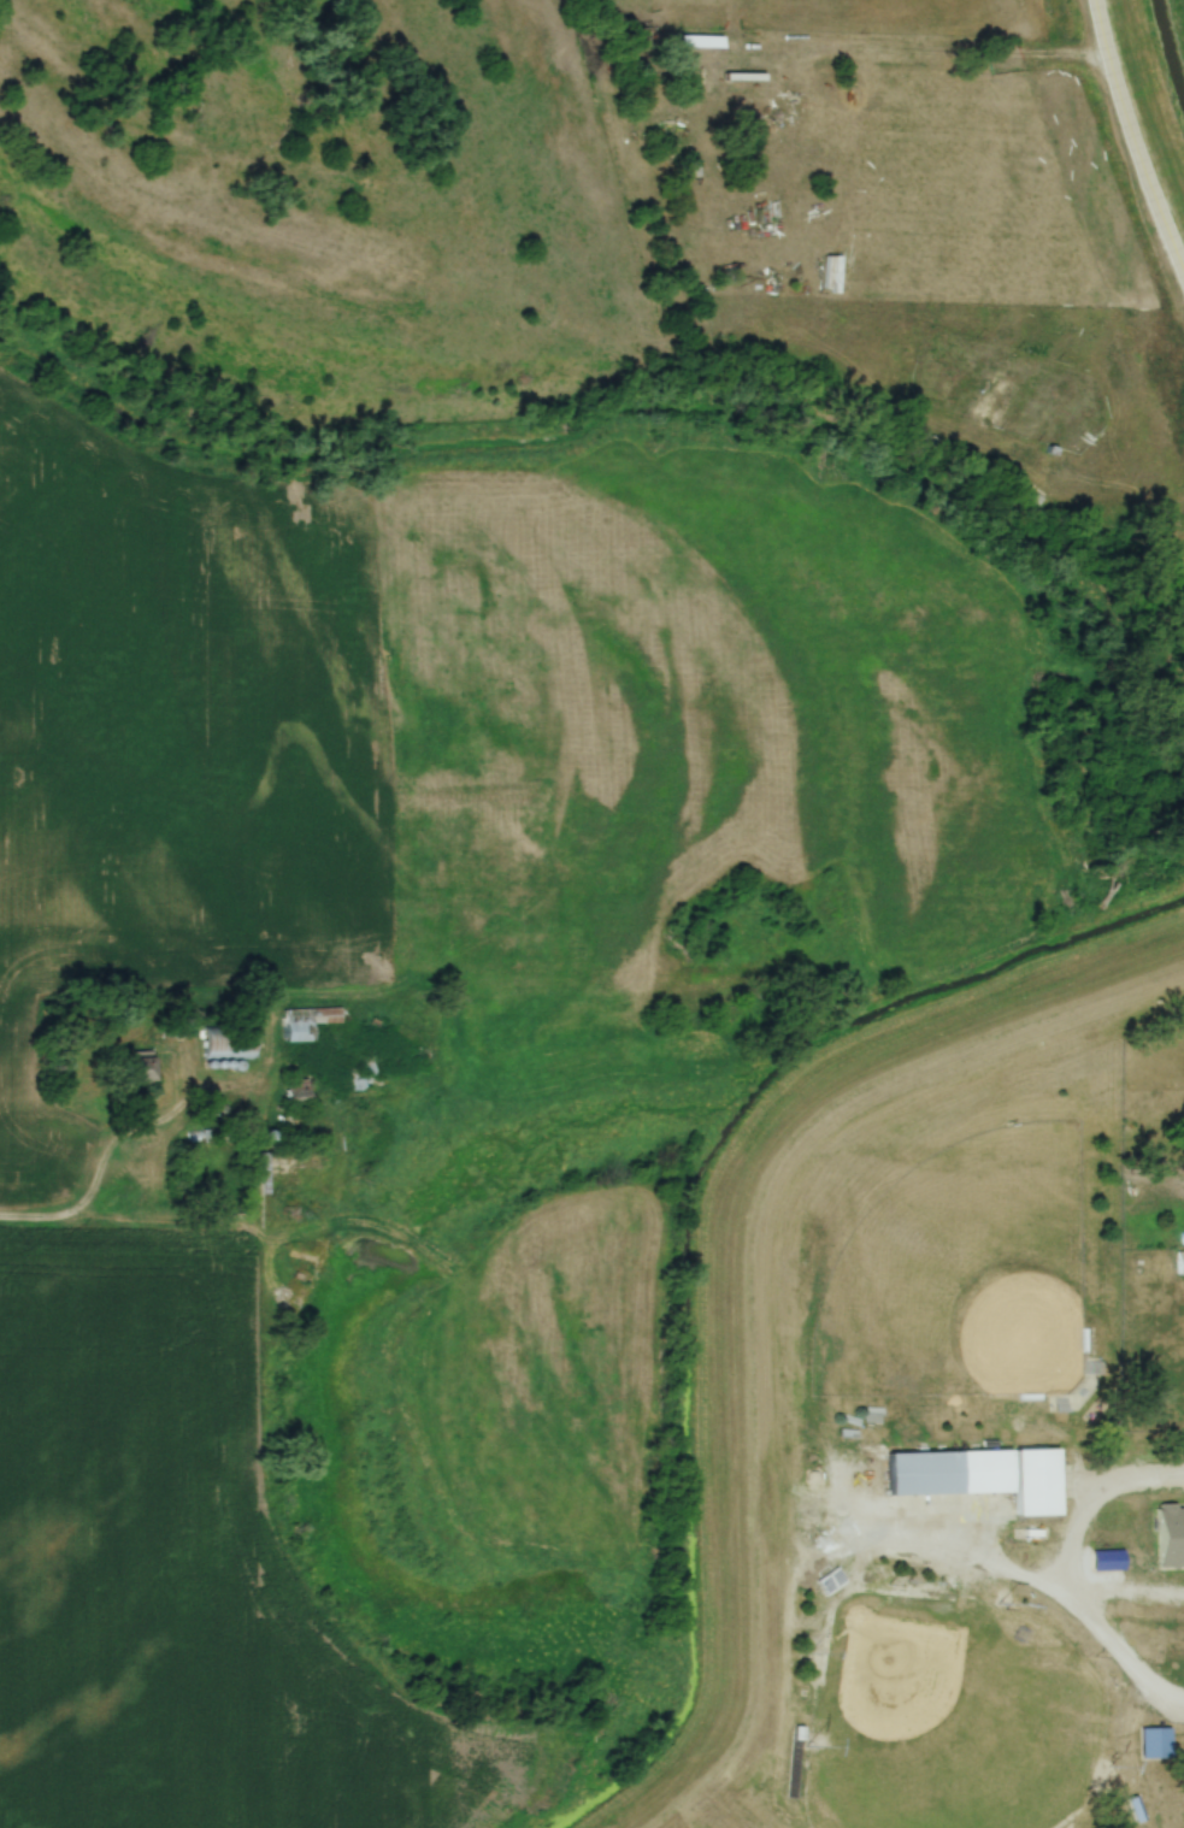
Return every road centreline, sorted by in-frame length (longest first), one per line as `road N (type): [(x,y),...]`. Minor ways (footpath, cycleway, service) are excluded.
road 1 (tertiary): [(1183,282),(1088,0)]

